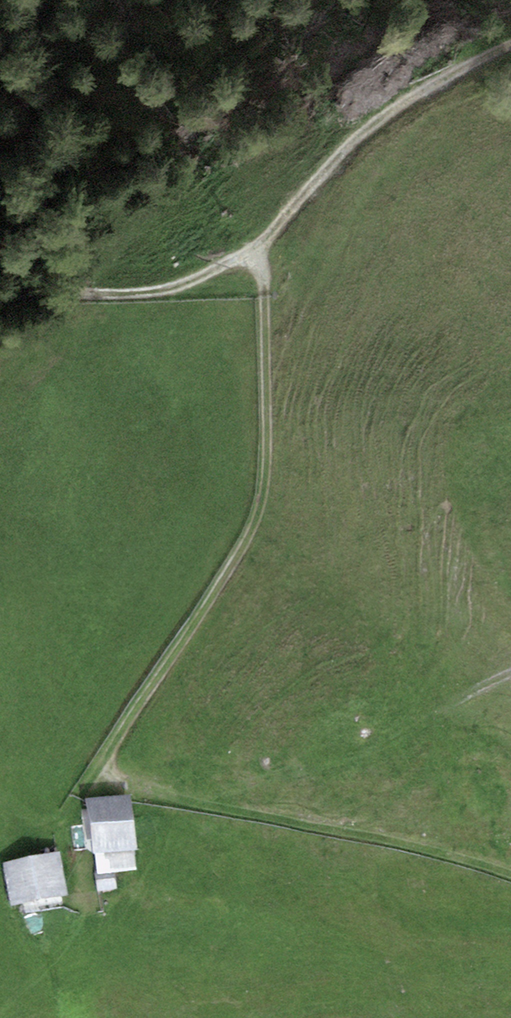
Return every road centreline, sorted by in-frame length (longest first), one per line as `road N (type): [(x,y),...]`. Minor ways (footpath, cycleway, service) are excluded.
road 1 (track): [(252,258),(262,273),(267,467),(252,529),(98,768)]
road 2 (track): [(510,879),(116,787),(98,768)]
road 3 (track): [(252,258),(338,151),(442,77)]
road 4 (track): [(0,306),(66,291),(168,292),(236,257),(252,258)]

